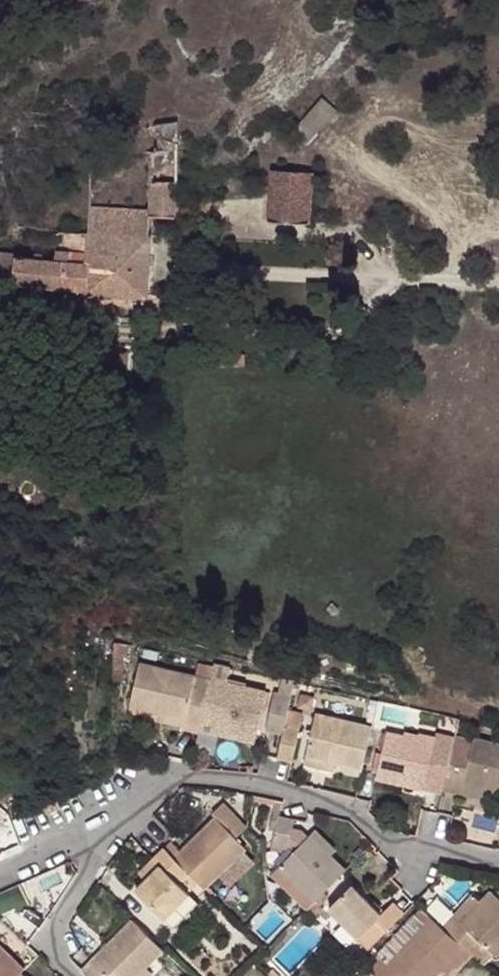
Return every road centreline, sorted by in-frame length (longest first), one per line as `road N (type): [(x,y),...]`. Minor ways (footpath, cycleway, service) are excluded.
road 1 (residential): [(498,852),(391,833),(362,813),(355,792),(181,774),(96,829)]
road 2 (track): [(498,286),(200,271)]
road 3 (residential): [(96,829),(88,876),(48,934),(72,975)]

